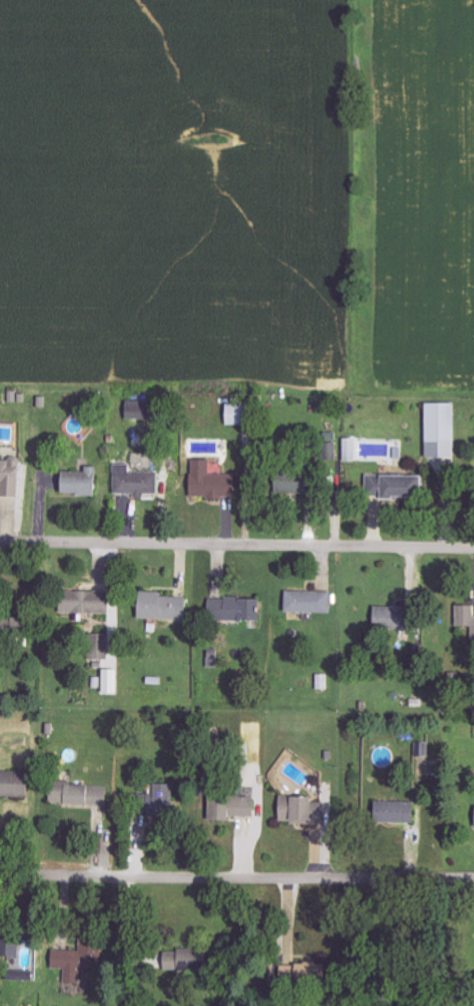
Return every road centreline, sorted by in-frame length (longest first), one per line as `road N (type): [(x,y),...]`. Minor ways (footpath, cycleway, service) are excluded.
road 1 (residential): [(473,547),(0,540)]
road 2 (residential): [(0,873),(473,877)]

